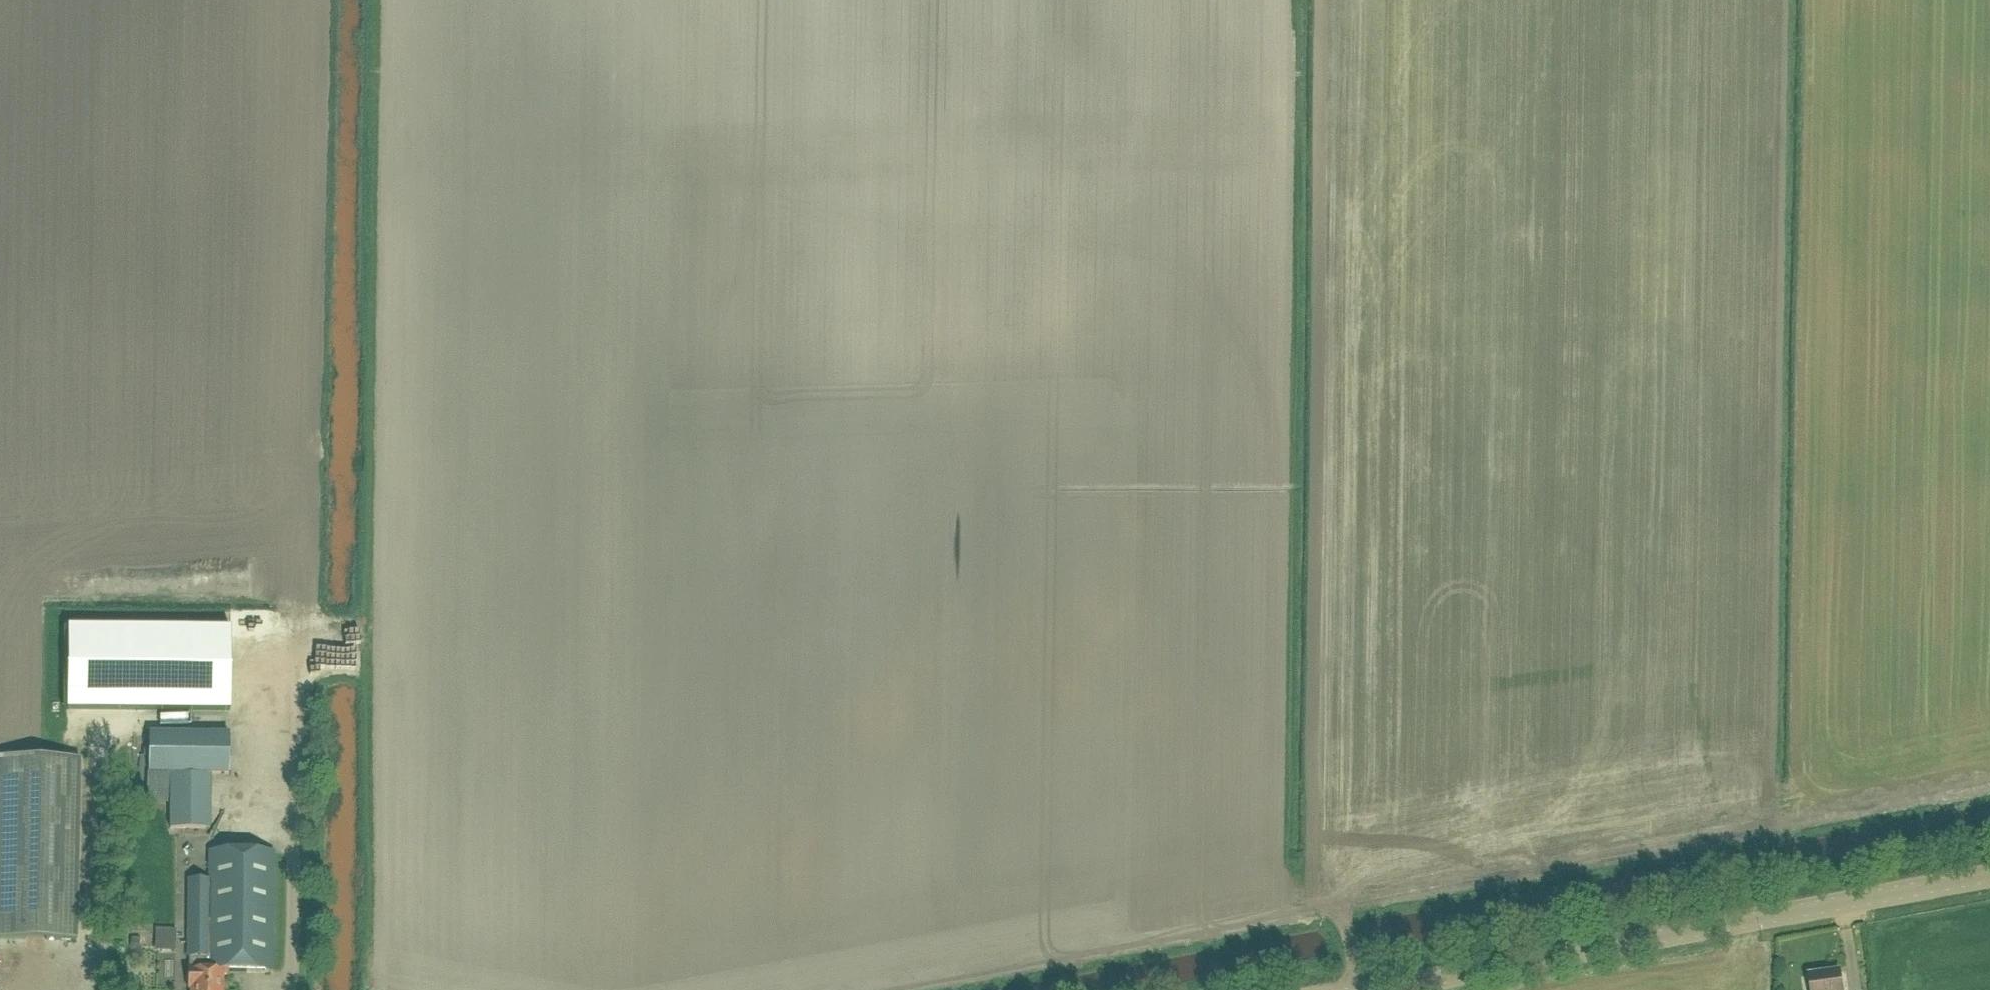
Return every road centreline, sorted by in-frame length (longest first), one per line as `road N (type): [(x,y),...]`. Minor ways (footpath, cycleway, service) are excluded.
road 1 (tertiary): [(1373,989),(1989,875)]

